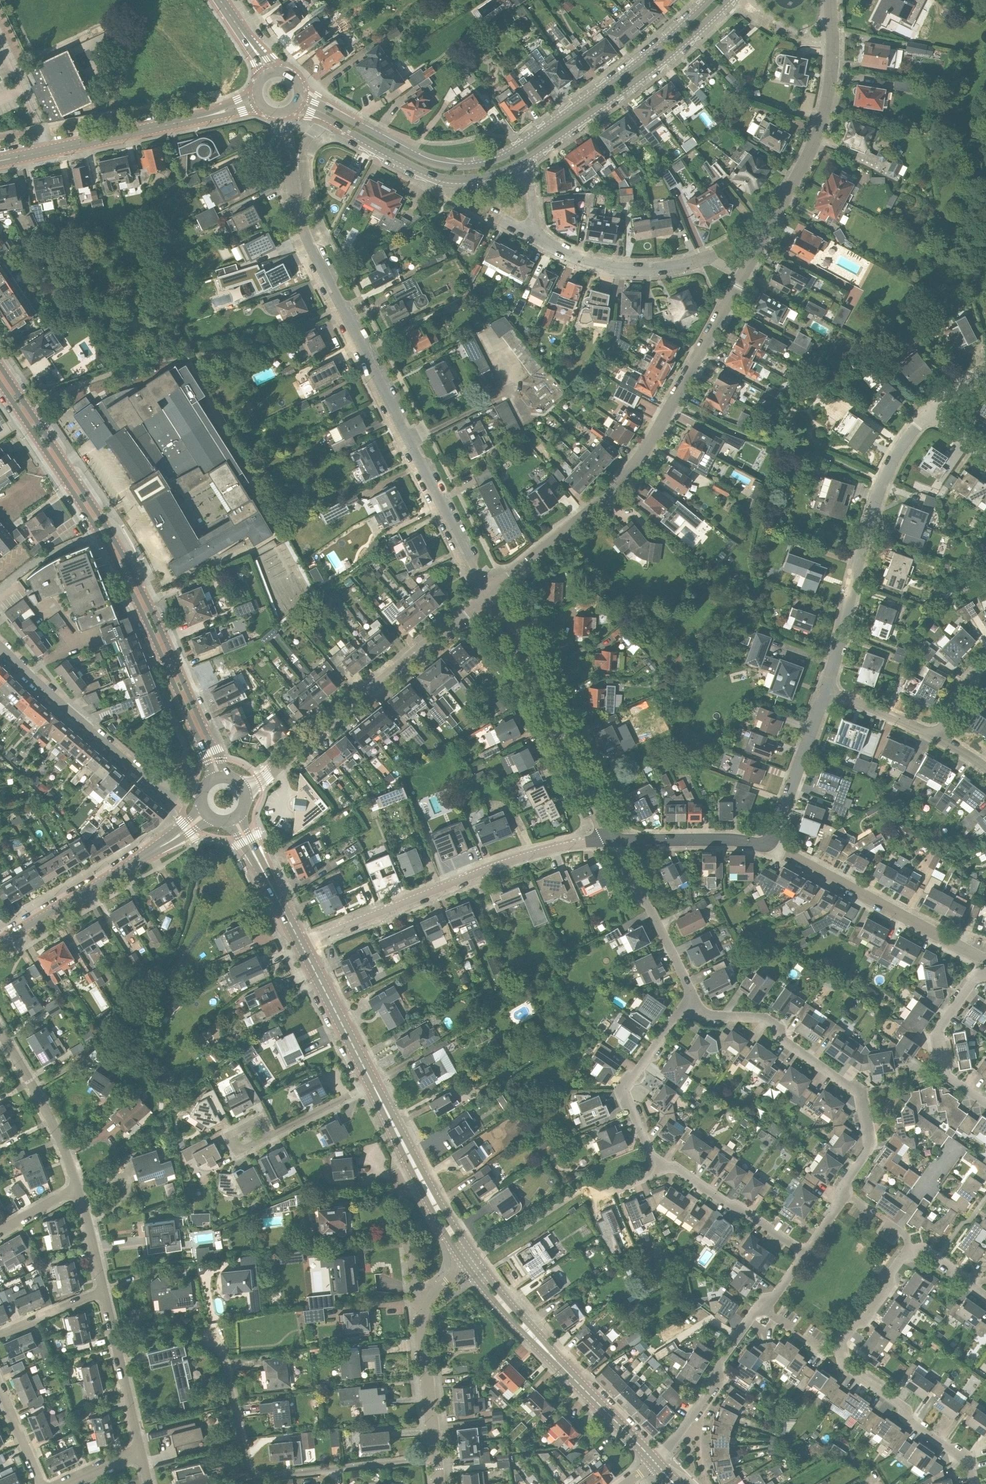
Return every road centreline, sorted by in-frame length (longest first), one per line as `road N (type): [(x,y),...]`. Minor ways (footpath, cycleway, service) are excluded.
road 1 (tertiary): [(707,0),(589,98),(512,152),(479,165),(427,162),(300,97)]
road 2 (residential): [(489,597),(305,234),(294,178)]
road 3 (tertiary): [(219,778),(136,593),(0,377)]
road 4 (residential): [(489,597),(626,477),(742,277)]
road 5 (residential): [(437,1457),(256,1474),(210,1335)]
road 6 (residential): [(302,942),(508,862),(604,840)]
road 7 (residential): [(244,791),(489,597)]
road 8 (residential): [(843,1190),(871,1150),(859,1091),(782,1040),(766,1018),(695,1014)]
road 9 (residential): [(928,415),(883,484),(826,692)]
road 10 (unclassified): [(742,277),(827,107),(830,0)]
road 11 (residential): [(604,840),(489,597)]
road 12 (tertiary): [(654,1463),(473,1265)]
road 13 (tertiary): [(519,162),(684,45),(730,0)]
road 14 (residential): [(985,956),(769,846)]
road 15 (unclassified): [(0,941),(207,815)]
road 16 (residential): [(173,802),(0,647)]
road 17 (residential): [(742,277),(706,258),(650,271),(612,269),(538,238)]
road 18 (tertiary): [(473,1265),(373,1086)]
road 19 (tertiary): [(332,122),(444,179),(479,179),(519,162)]
road 20 (residential): [(974,1483),(969,1463),(842,1364),(838,1346)]
road 21 (residential): [(695,1014),(678,1013),(624,1091),(657,1170)]
road 22 (residential): [(654,1463),(714,1388),(712,1372),(754,1313),(765,1310)]
road 23 (residential): [(695,1014),(690,989),(613,840)]
road 24 (residential): [(78,1187),(0,1030)]
road 25 (residential): [(805,1253),(675,1168),(657,1170)]
road 26 (residential): [(985,1105),(942,1074),(937,1034),(976,976),(985,975)]
road 27 (residential): [(826,692),(769,846)]
road 28 (residential): [(141,1451),(105,1292)]
road 29 (tertiary): [(373,1086),(302,942)]
road 30 (residential): [(769,846),(729,838),(613,840)]
road 31 (tertiary): [(52,150),(198,118)]
road 32 (tertiary): [(302,942),(234,819)]
road 33 (residential): [(437,1457),(422,1324)]
road 34 (residential): [(838,1346),(868,1317),(910,1244)]
road 35 (residential): [(826,692),(936,738)]

